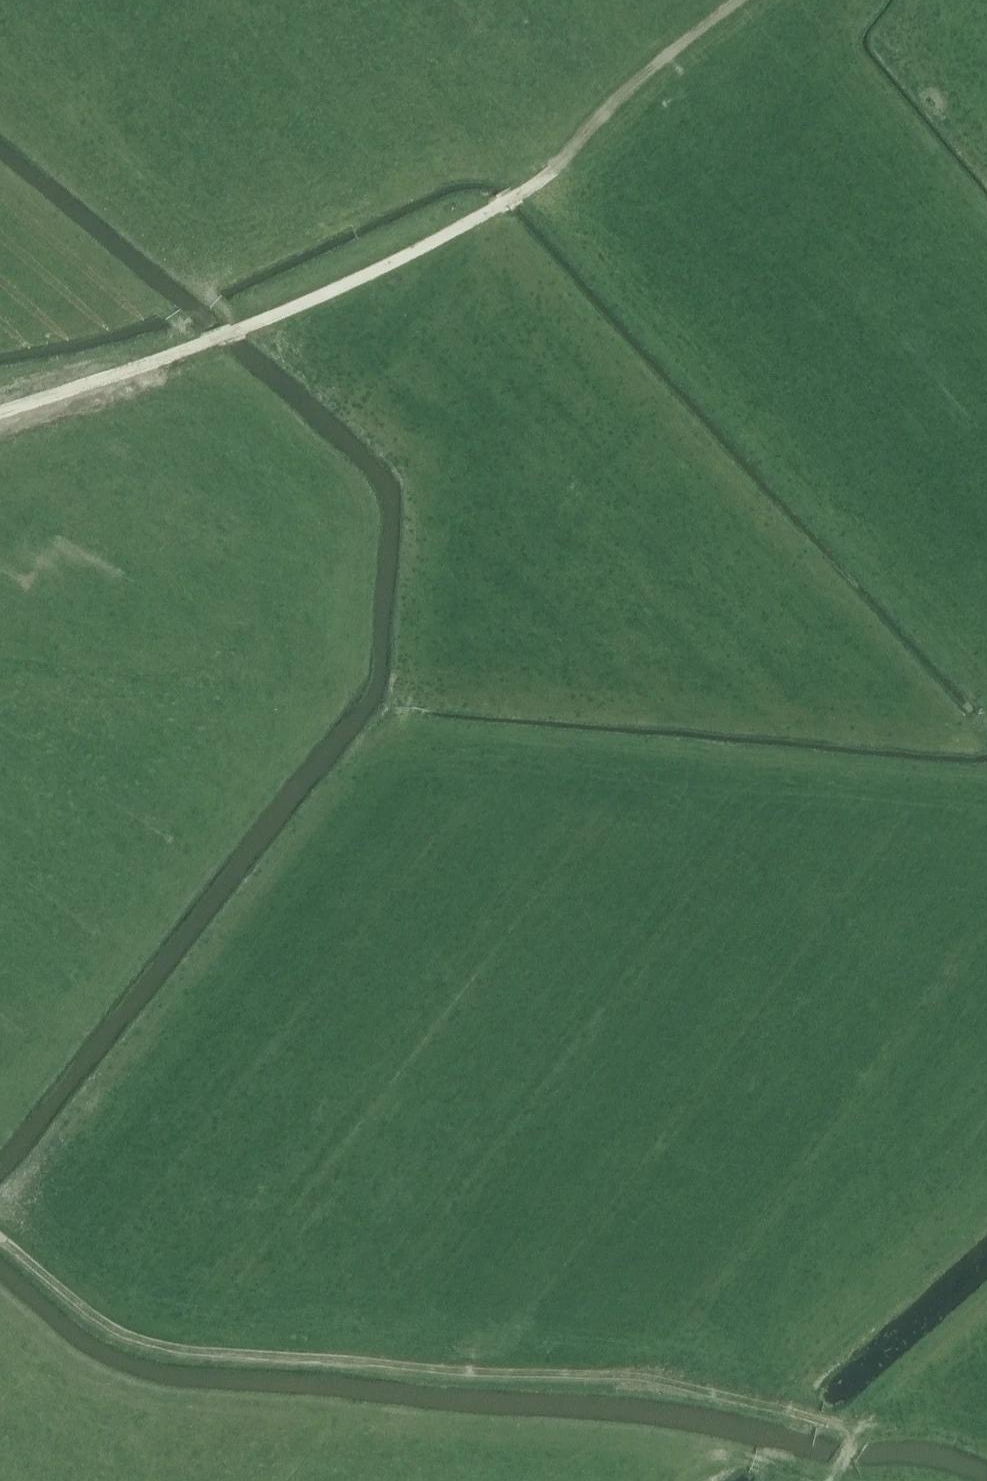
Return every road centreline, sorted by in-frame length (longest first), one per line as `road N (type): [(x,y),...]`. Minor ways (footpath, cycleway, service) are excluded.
road 1 (track): [(861,1432),(742,1399),(601,1375),(151,1342),(97,1319),(0,1236)]
road 2 (track): [(746,0),(521,194),(342,288),(0,412)]
road 3 (track): [(830,1480),(861,1432),(941,1422)]

